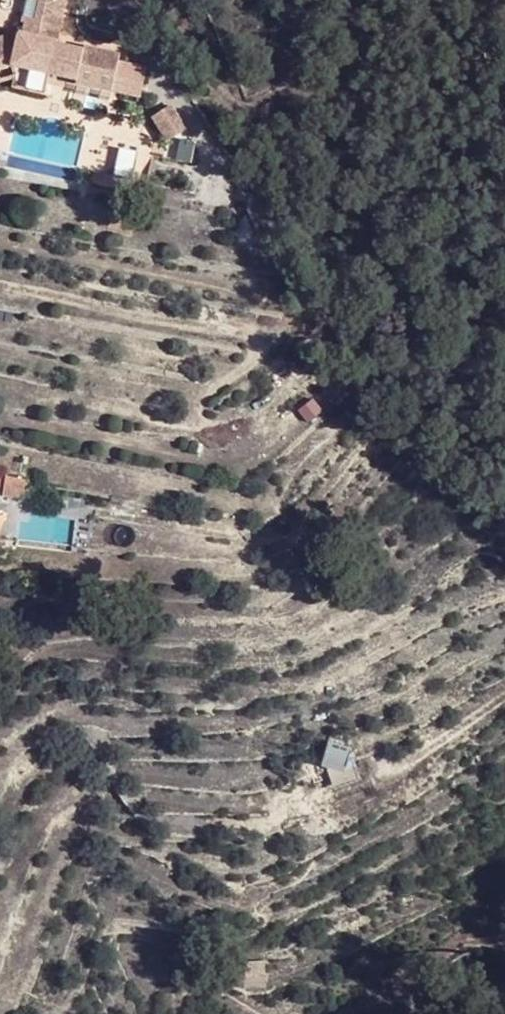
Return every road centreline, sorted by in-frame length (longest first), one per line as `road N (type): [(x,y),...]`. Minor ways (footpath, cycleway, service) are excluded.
road 1 (track): [(504,941),(457,943),(437,953),(420,983),(415,1013)]
road 2 (track): [(392,769),(504,698)]

